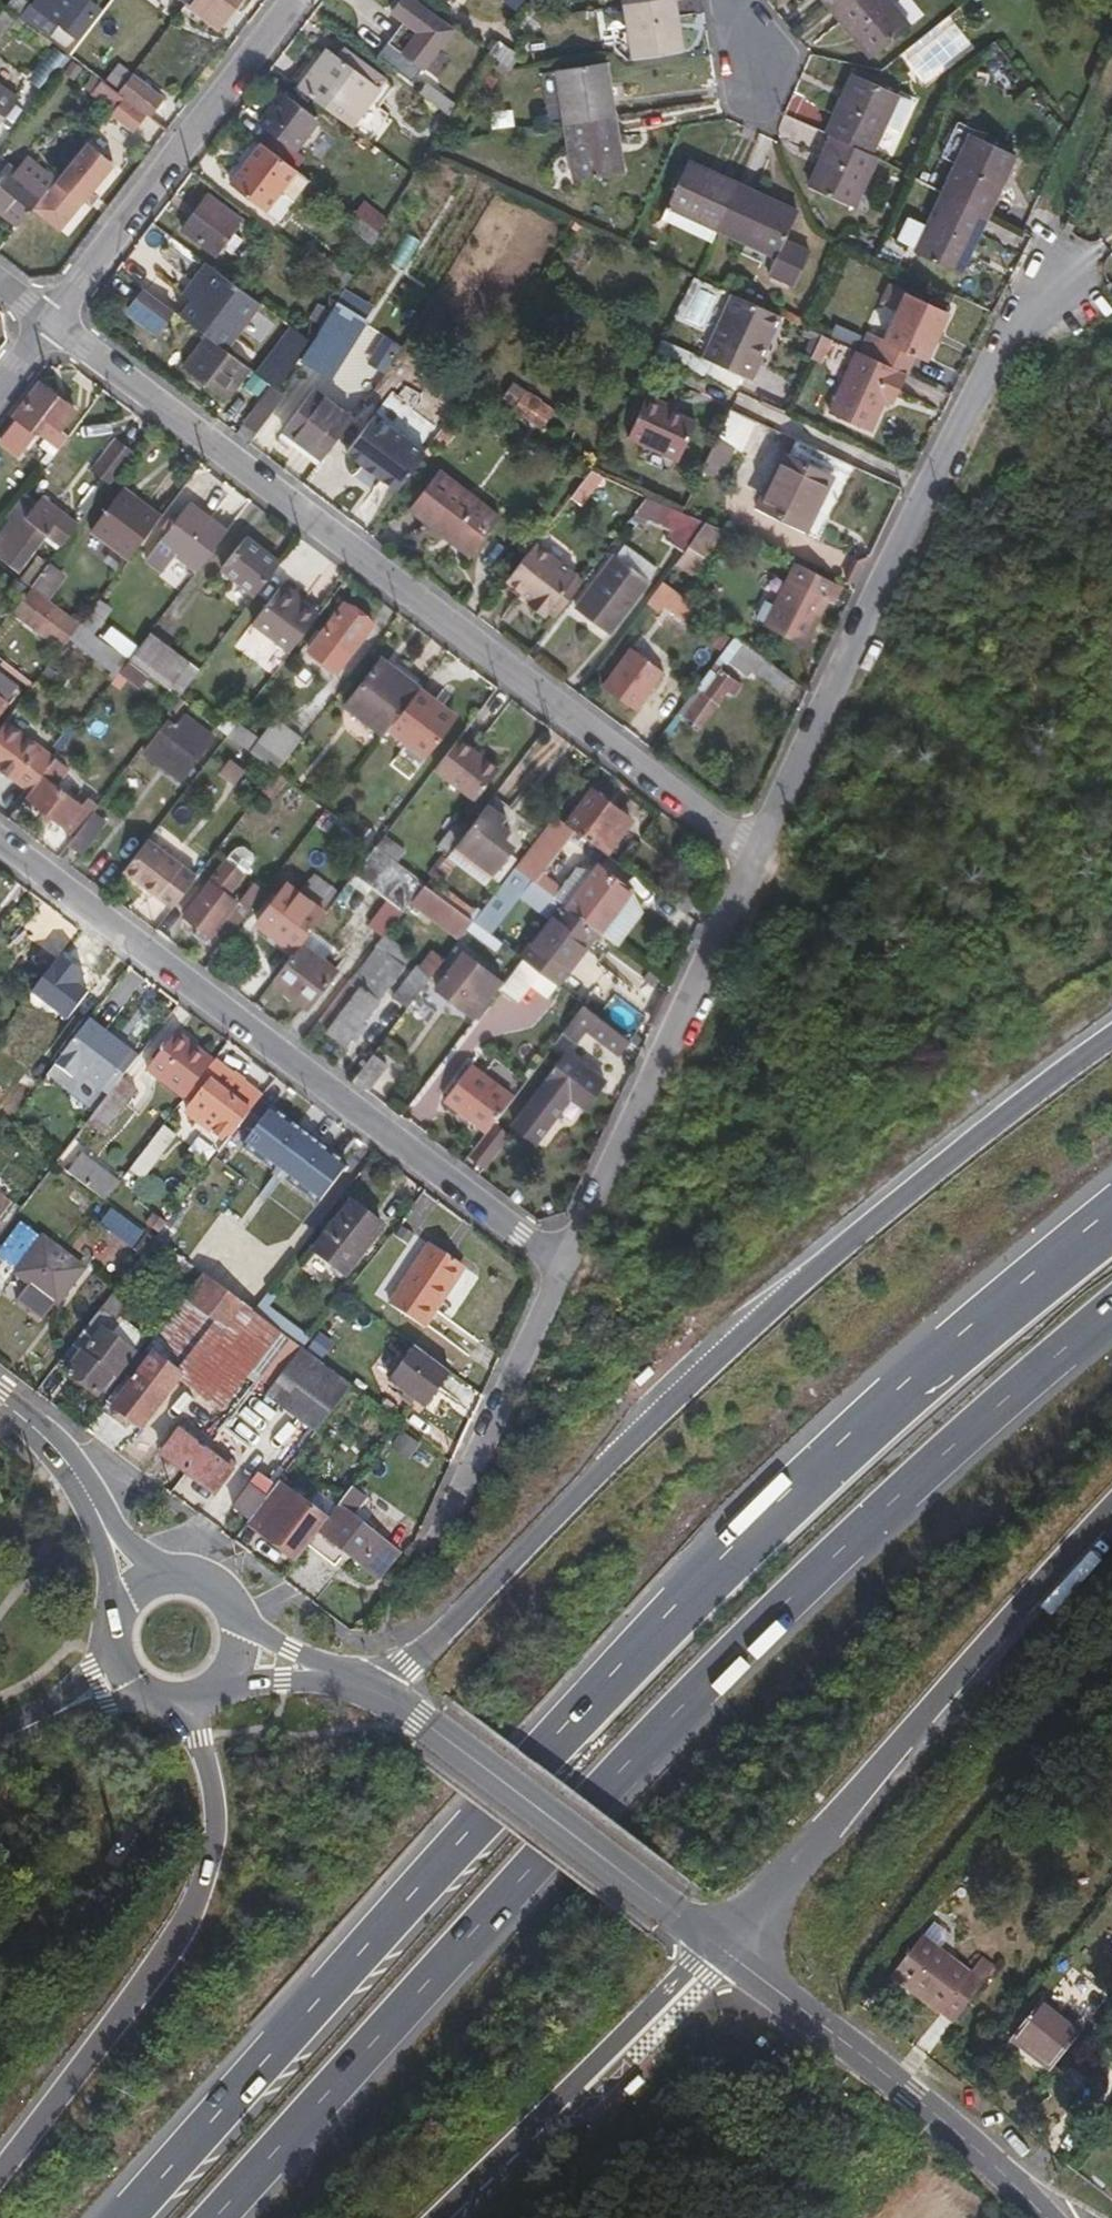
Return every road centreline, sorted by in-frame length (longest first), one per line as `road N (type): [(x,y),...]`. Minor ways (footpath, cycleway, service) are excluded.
road 1 (trunk): [(1111,1216),(822,1464),(662,1618),(120,2217)]
road 2 (trunk): [(210,2217),(716,1669),(871,1518),(1111,1305)]
road 3 (trunk): [(1111,1037),(796,1285),(435,1640),(375,1687)]
road 4 (residential): [(45,320),(753,855)]
road 5 (residential): [(0,844),(562,1270)]
road 6 (unclassified): [(1045,222),(753,855)]
road 7 (trunk): [(720,1949),(1111,1506)]
road 8 (trunk): [(199,1703),(216,1830),(191,1913),(0,2175)]
road 9 (unclassified): [(753,855),(562,1270)]
road 10 (secondary): [(720,1949),(375,1687)]
road 11 (tertiary): [(1044,2217),(911,2094),(720,1949)]
road 12 (residential): [(45,320),(290,0)]
road 13 (unclassified): [(562,1270),(394,1613)]
road 14 (trunk): [(448,2217),(720,1949)]
road 15 (residential): [(0,1740),(120,1678)]
road 16 (secondary): [(218,1693),(346,1677)]
road 17 (secondary): [(82,1490),(58,1449),(0,1400)]
road 18 (secondary): [(82,1490),(115,1606)]

